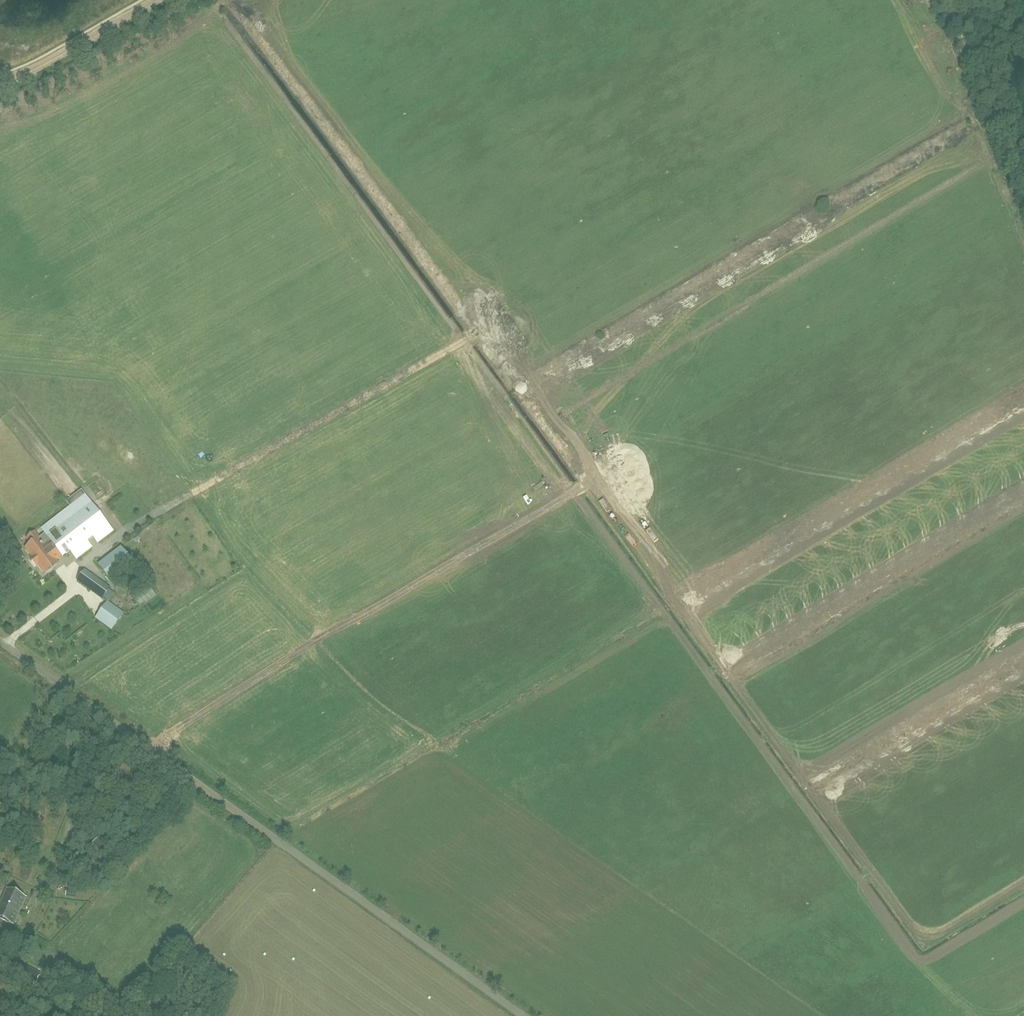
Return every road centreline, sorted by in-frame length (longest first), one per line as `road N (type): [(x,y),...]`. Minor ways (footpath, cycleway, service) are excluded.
road 1 (unclassified): [(533,1015),(0,634)]
road 2 (track): [(161,510),(478,330)]
road 3 (track): [(156,0),(0,79)]

